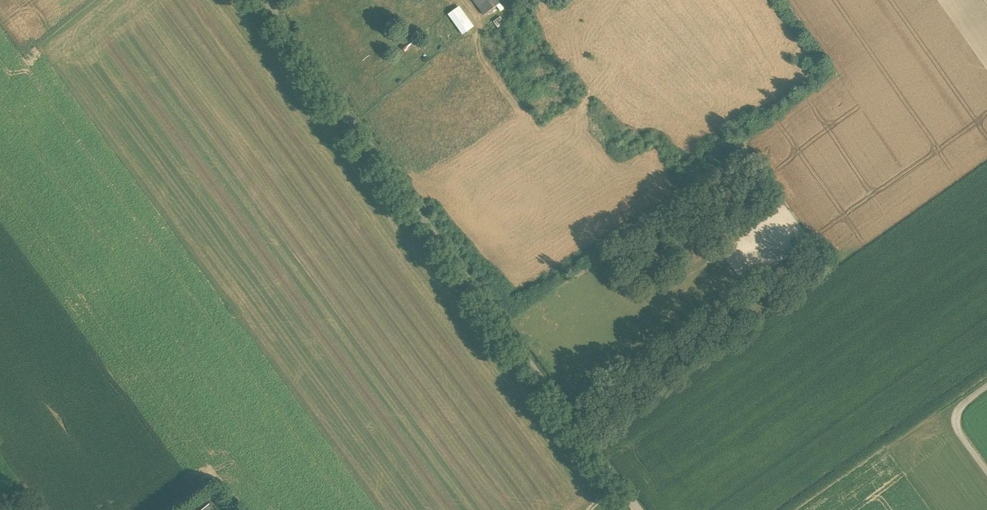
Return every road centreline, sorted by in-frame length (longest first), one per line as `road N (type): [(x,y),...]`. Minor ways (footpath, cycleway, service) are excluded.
road 1 (unclassified): [(645,509),(266,5)]

